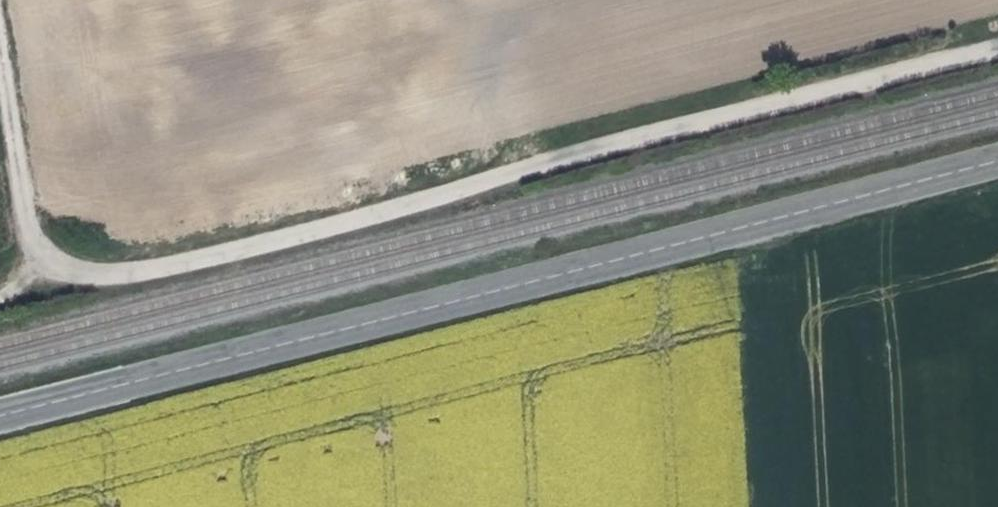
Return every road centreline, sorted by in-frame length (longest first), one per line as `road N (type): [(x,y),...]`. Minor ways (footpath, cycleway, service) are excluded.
road 1 (track): [(997,44),(578,151),(280,241),(128,275),(59,263),(34,244),(0,80)]
road 2 (unclassified): [(997,162),(0,416)]
road 3 (track): [(551,159),(516,133),(492,0)]

